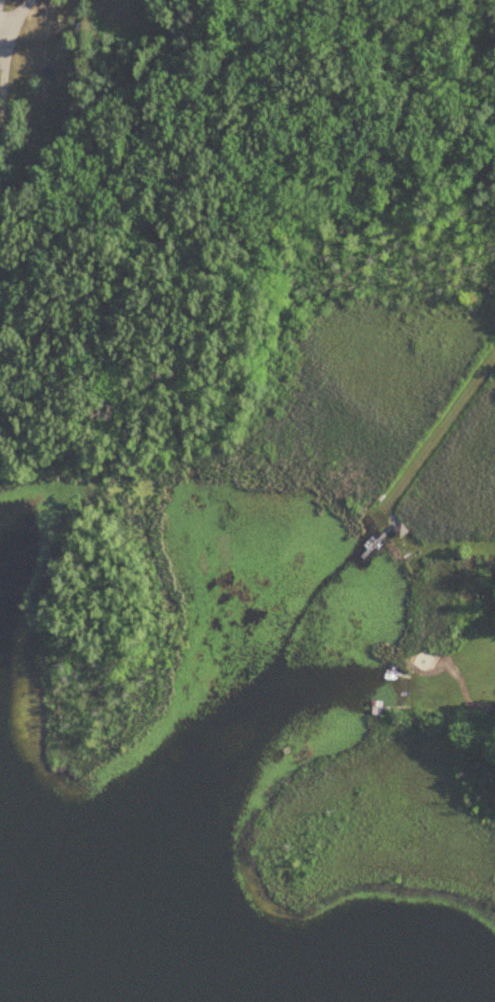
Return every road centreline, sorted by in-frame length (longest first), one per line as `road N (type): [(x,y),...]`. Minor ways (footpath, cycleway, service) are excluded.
road 1 (residential): [(168,0),(158,73),(74,159),(14,193),(0,214)]

